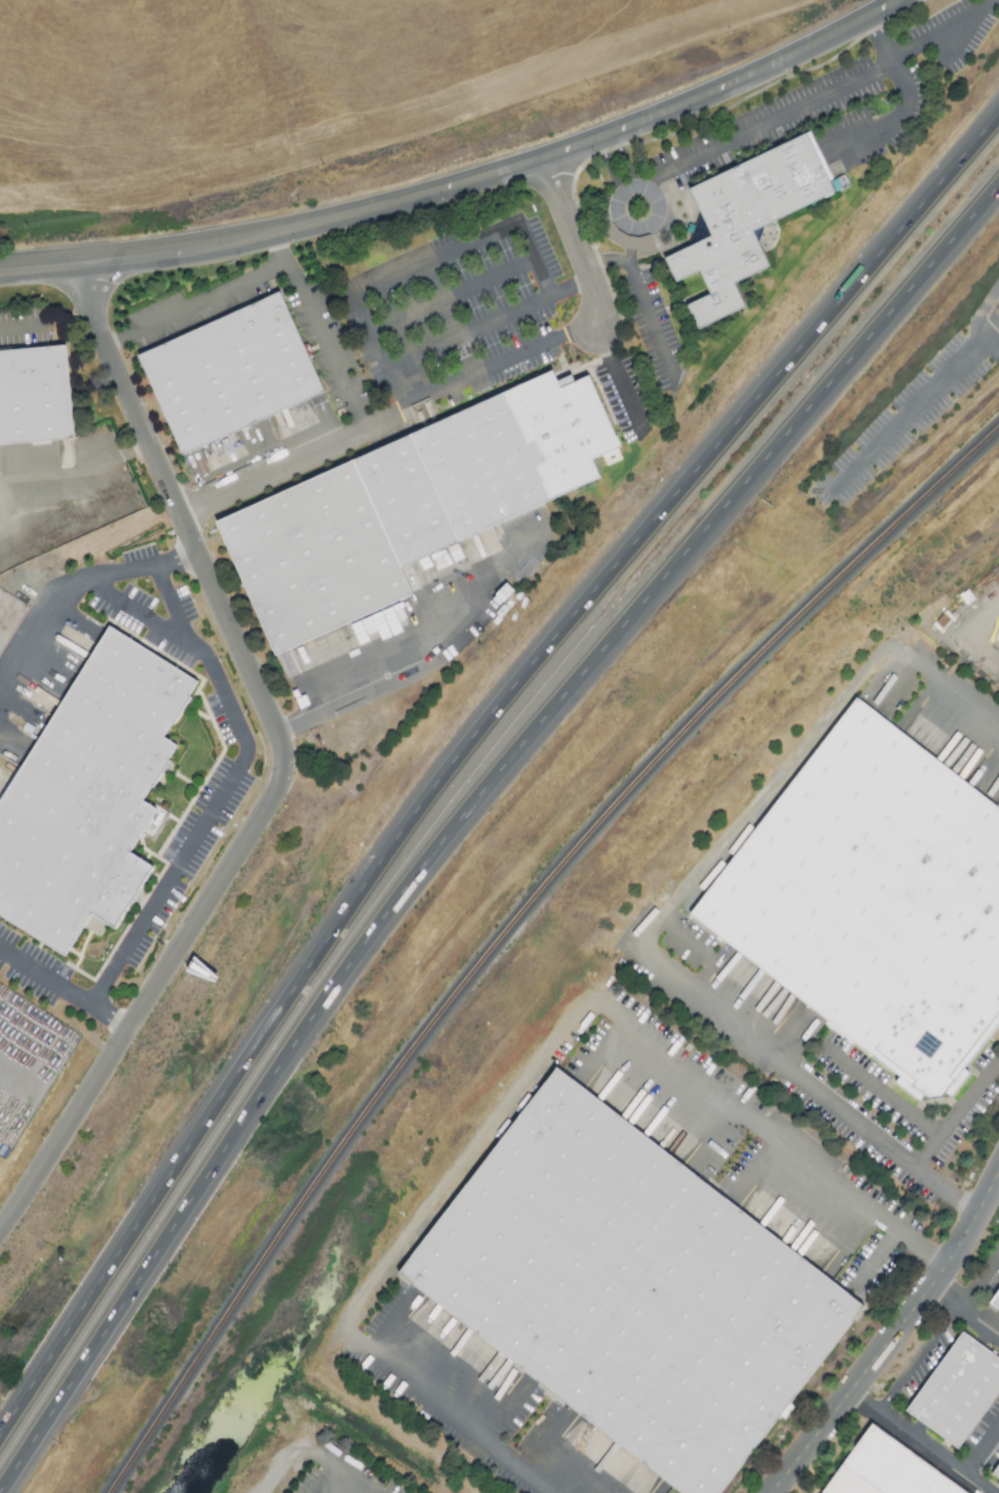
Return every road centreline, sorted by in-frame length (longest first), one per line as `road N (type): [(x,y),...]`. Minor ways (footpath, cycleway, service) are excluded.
road 1 (motorway): [(998,113),(416,810),(0,1433)]
road 2 (motorway): [(0,1490),(403,890),(998,184)]
road 3 (tertiary): [(0,1236),(249,842),(284,773),(276,732),(106,352),(86,264)]
road 4 (secondary): [(276,233),(620,131),(763,71),(898,0)]
road 5 (residential): [(181,518),(570,335),(586,320),(594,279),(548,157)]
road 6 (tertiary): [(998,1179),(924,1291),(767,1492)]
road 7 (secondary): [(0,274),(276,233)]

